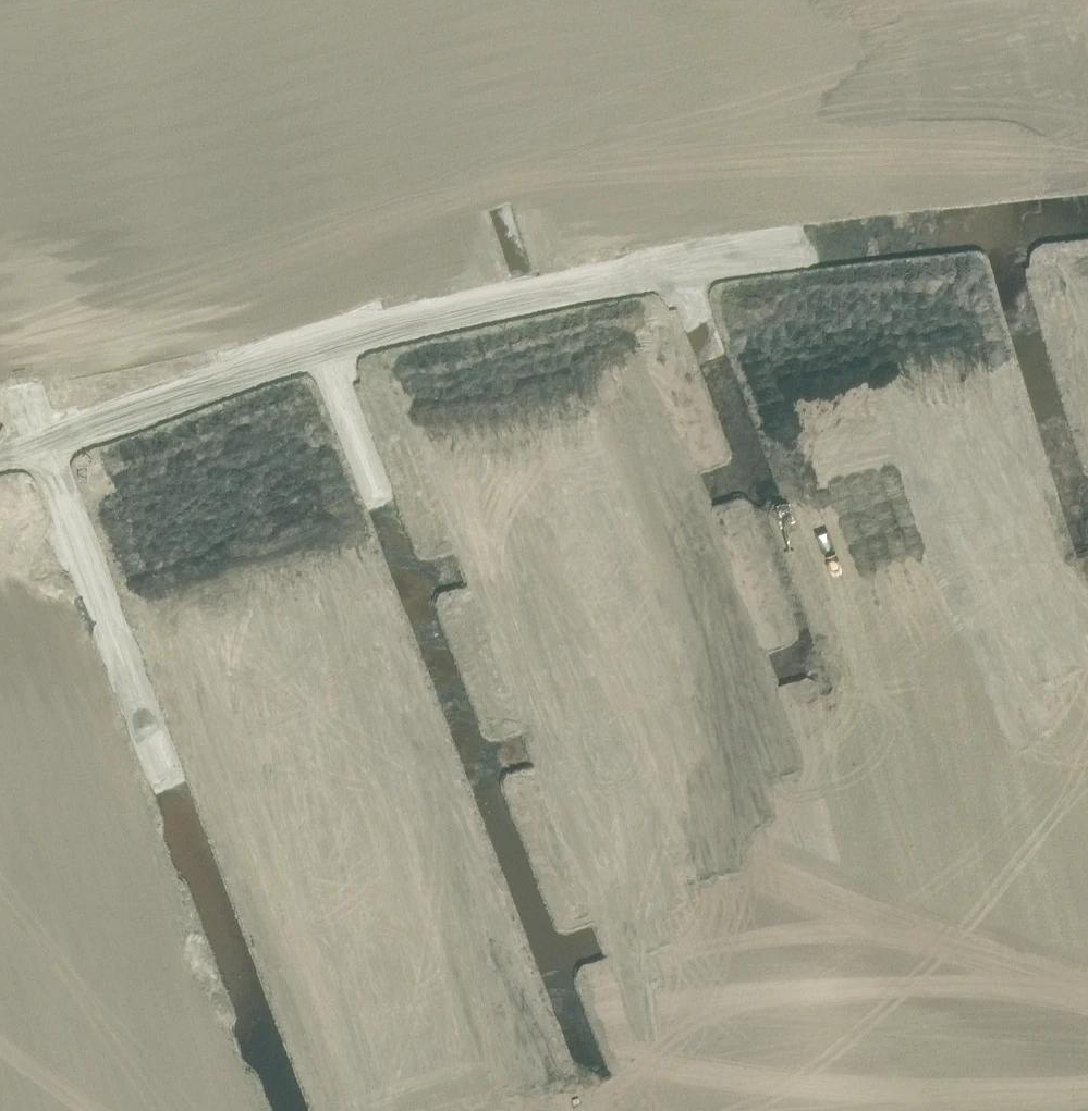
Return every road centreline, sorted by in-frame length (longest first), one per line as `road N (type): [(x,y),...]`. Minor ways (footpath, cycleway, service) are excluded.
road 1 (residential): [(984,1110),(674,271)]
road 2 (residential): [(330,345),(604,1100),(575,1110)]
road 3 (residential): [(285,1110),(41,446)]
road 4 (residential): [(330,345),(674,271)]
road 5 (residential): [(674,271),(999,229)]
road 6 (residential): [(999,229),(1087,532)]
road 7 (residential): [(41,446),(330,345)]

